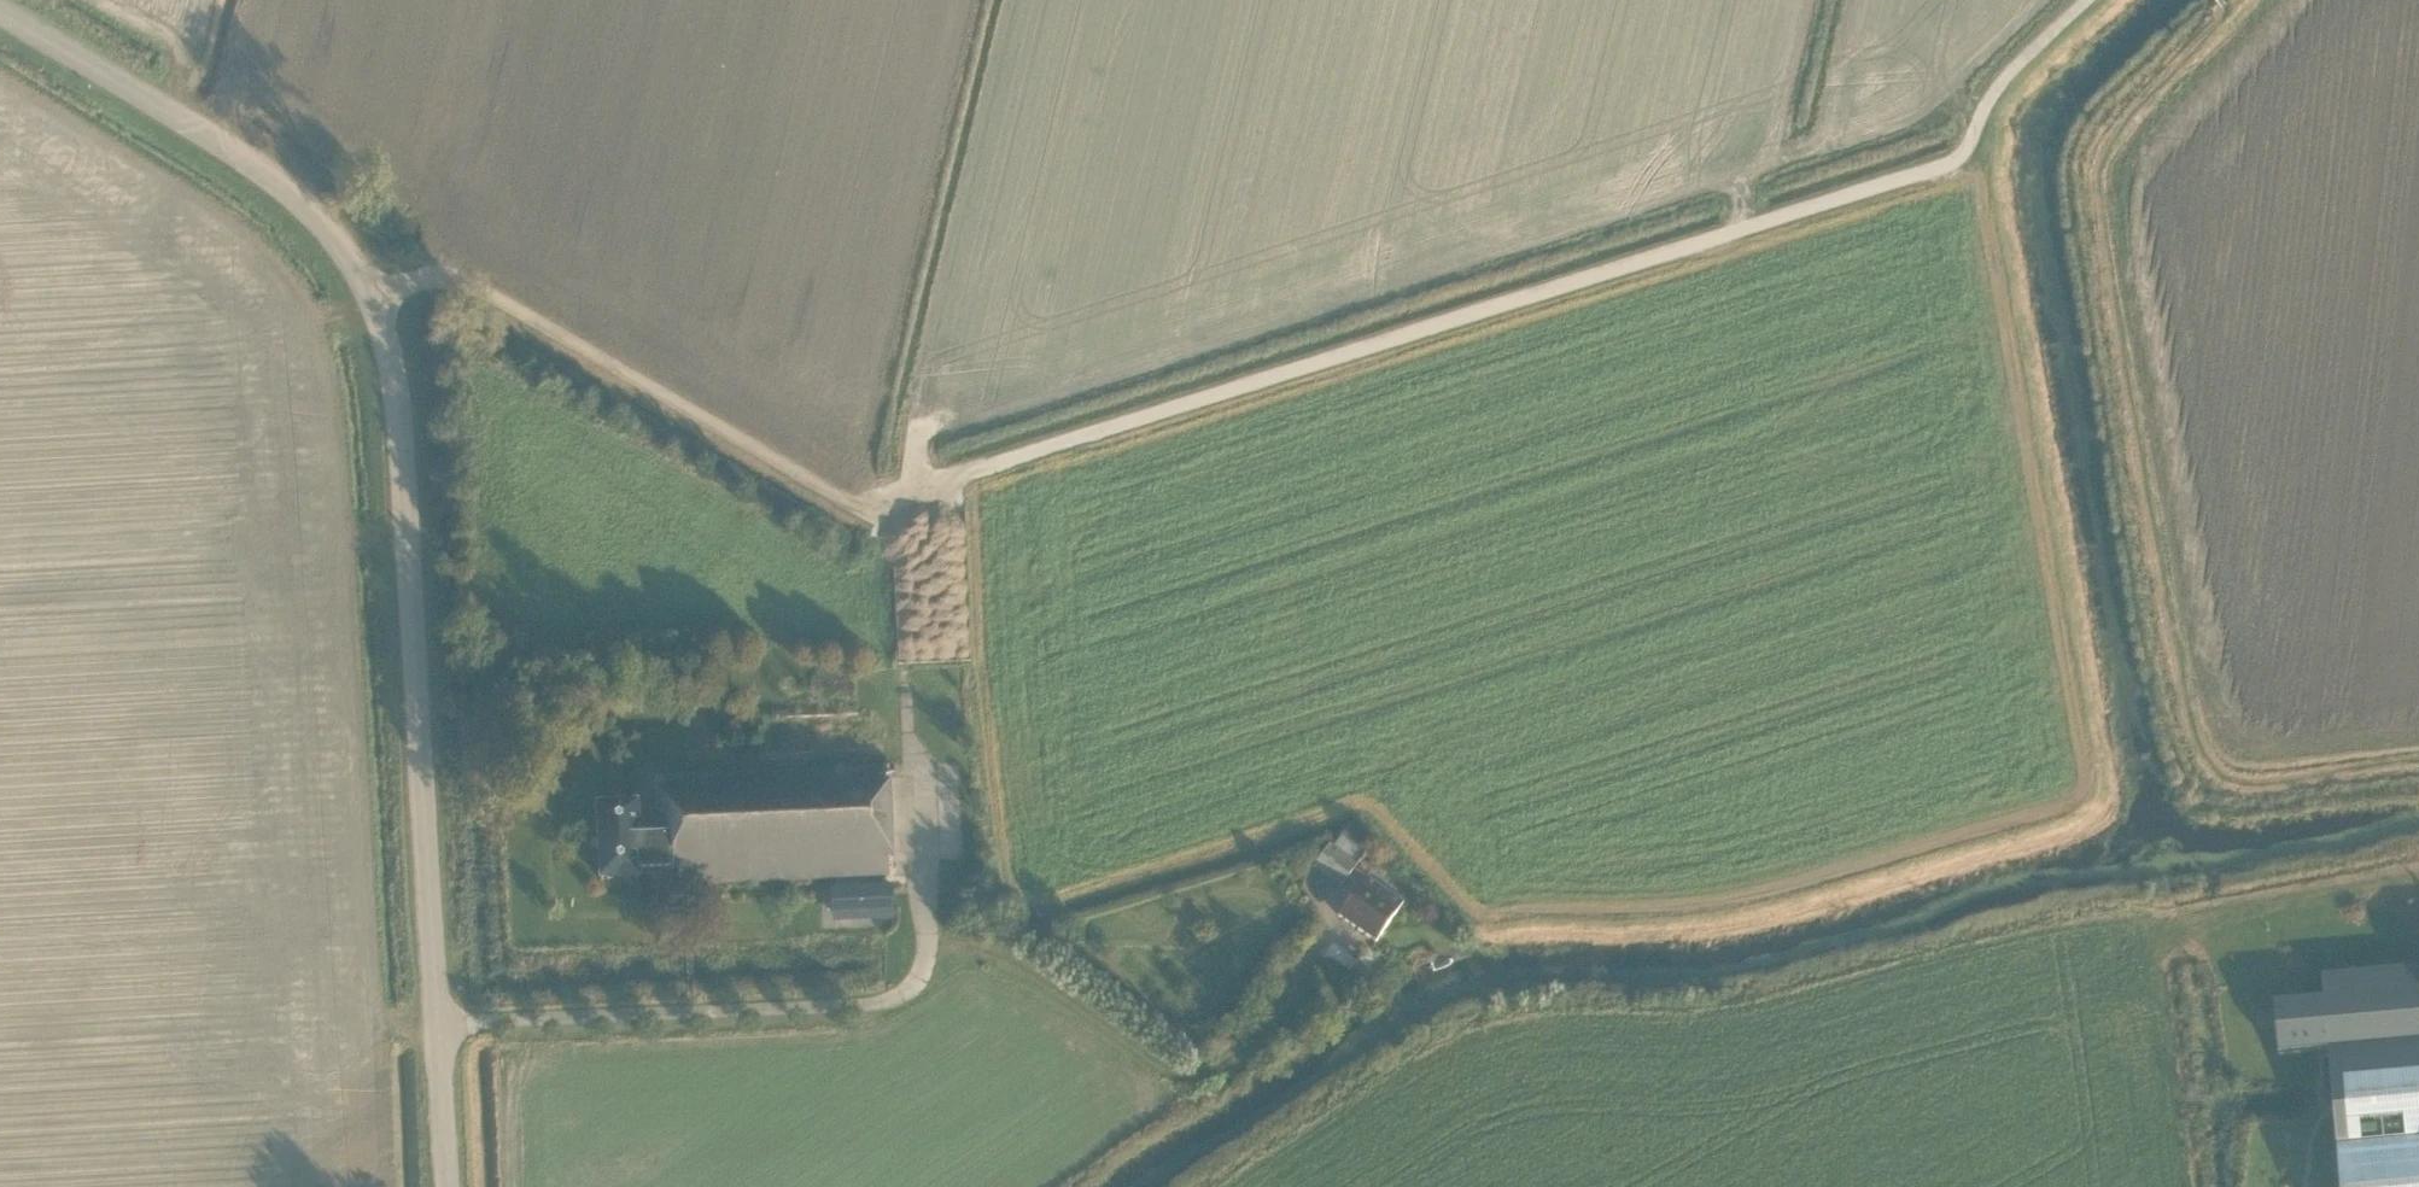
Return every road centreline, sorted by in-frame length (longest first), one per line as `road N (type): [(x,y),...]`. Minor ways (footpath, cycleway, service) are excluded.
road 1 (tertiary): [(446,1186),(395,364),(374,299),(321,220),(227,149),(0,16)]
road 2 (track): [(1313,951),(1246,1044),(1197,1072),(1136,1047),(1022,965),(969,949),(926,947)]

